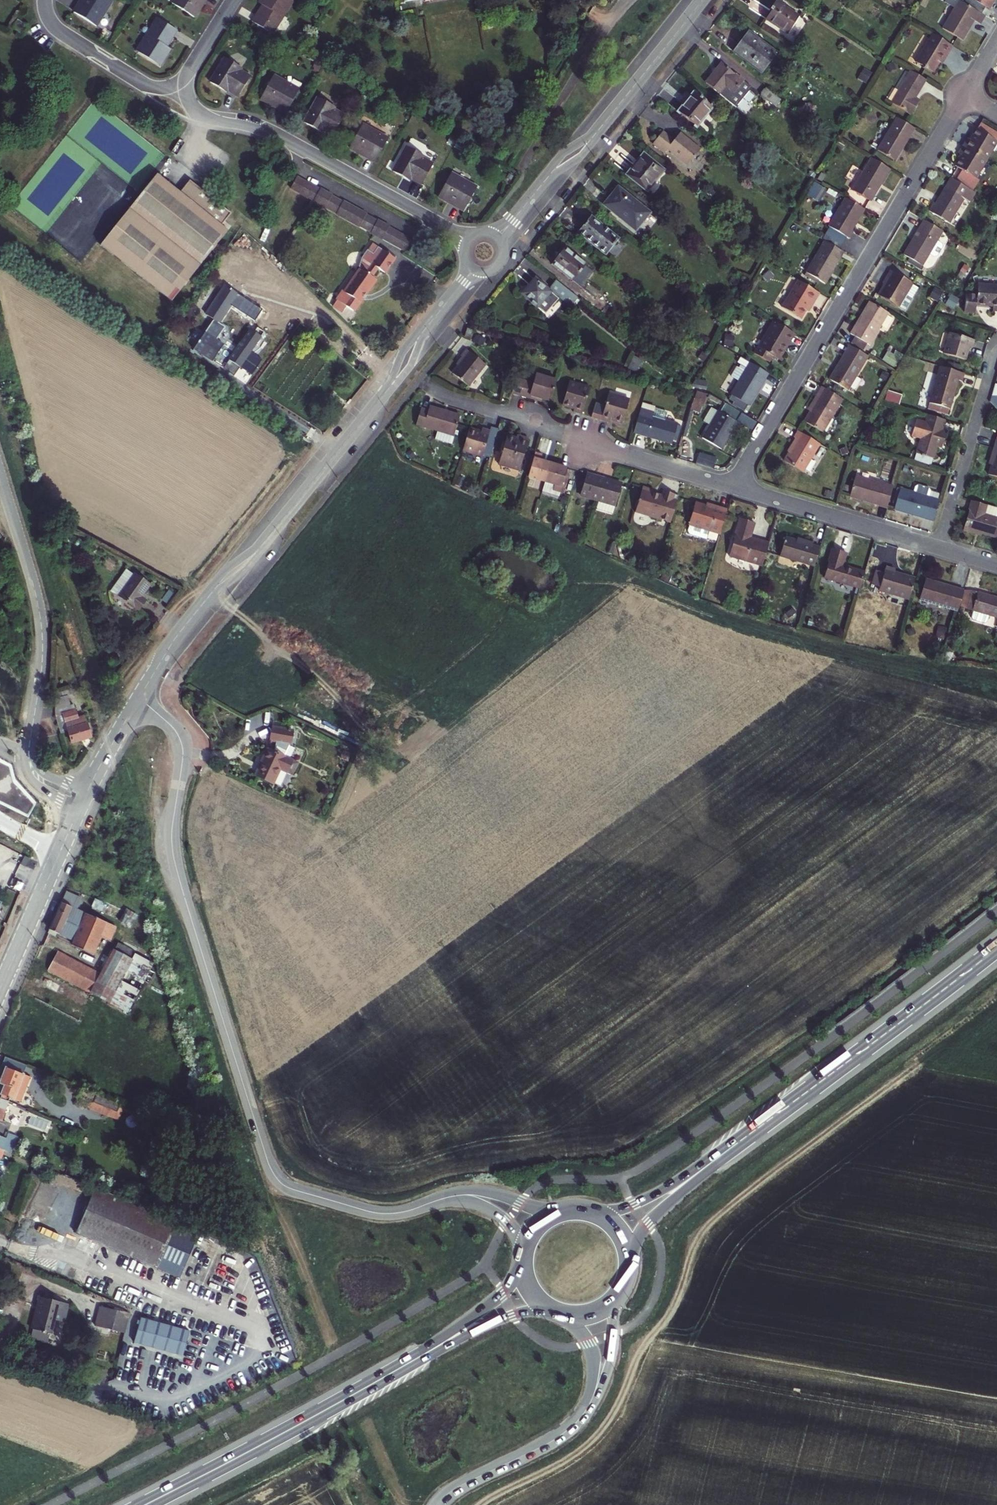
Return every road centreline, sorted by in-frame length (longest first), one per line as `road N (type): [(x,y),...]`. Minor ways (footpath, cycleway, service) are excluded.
road 1 (unclassified): [(433,1202),(375,1213),(292,1190),(272,1170),(174,860),(180,741),(139,698)]
road 2 (track): [(481,1504),(573,1457),(608,1425),(638,1349),(678,1302),(700,1233),(922,1062)]
road 3 (residential): [(732,486),(965,93)]
road 4 (residential): [(0,477),(41,630),(30,768),(81,799)]
road 5 (residential): [(468,240),(286,141),(203,116),(190,105),(184,79)]
road 6 (residential): [(426,383),(451,399),(732,486)]
road 7 (primary): [(996,949),(753,1133)]
road 8 (primary): [(408,1364),(145,1504)]
road 9 (residential): [(732,486),(939,547)]
road 10 (residential): [(939,547),(996,353)]
road 11 (residential): [(383,395),(259,549)]
road 12 (primary): [(628,1269),(653,1219),(753,1133)]
road 13 (primary): [(753,1133),(644,1200),(588,1211)]
road 14 (residential): [(72,822),(0,992)]
road 15 (residential): [(184,79),(162,88),(139,82),(60,32),(45,0)]
road 16 (residential): [(702,0),(594,135)]
road 17 (tertiary): [(436,1504),(583,1416)]
road 18 (primary): [(523,1263),(498,1300),(408,1364)]
road 19 (primary): [(408,1364),(495,1322),(549,1308)]
road 20 (unclassified): [(567,1211),(476,1191),(433,1202)]
road 21 (tertiary): [(583,1416),(610,1367),(618,1295)]
road 22 (residential): [(210,596),(139,698)]

